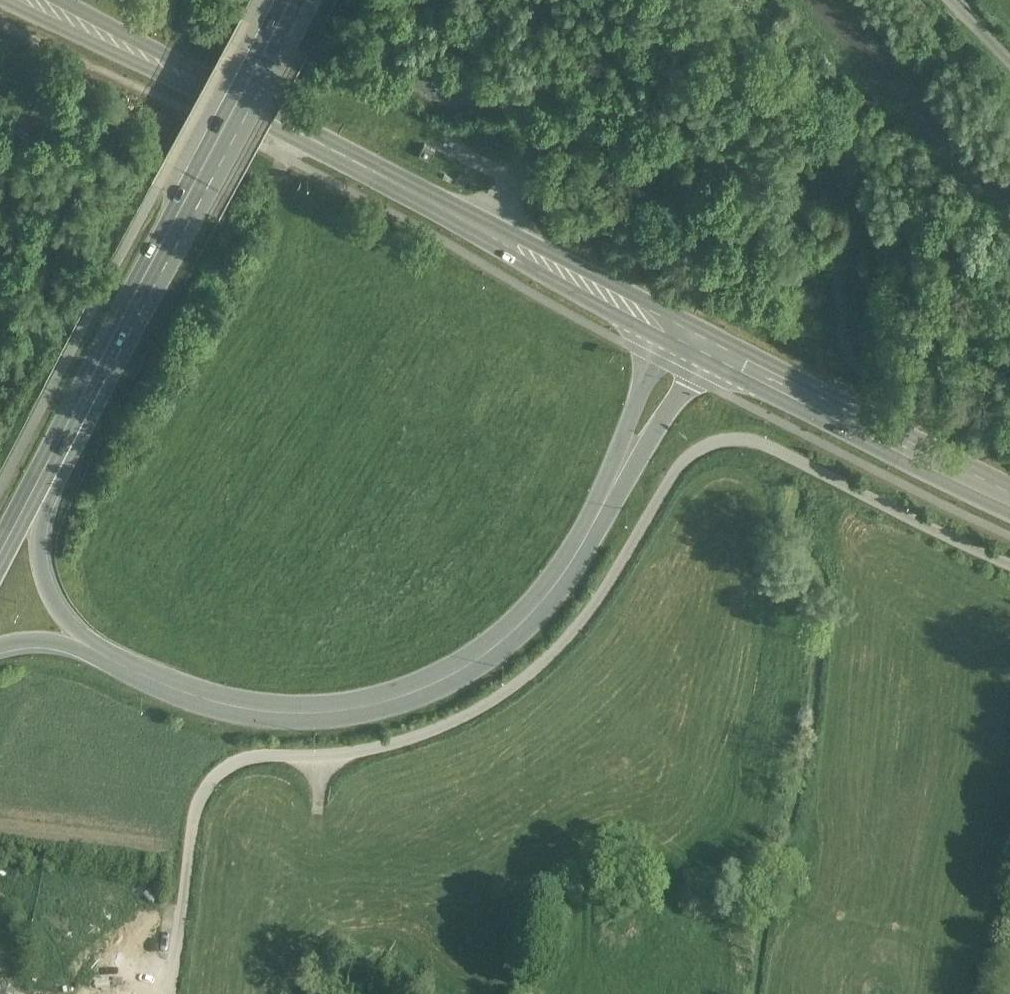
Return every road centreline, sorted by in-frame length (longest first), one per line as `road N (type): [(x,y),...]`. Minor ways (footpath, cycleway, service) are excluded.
road 1 (track): [(1009,559),(778,446),(708,446),(662,499),(612,585),(520,683),(395,742),(273,753),(217,775),(200,808),(172,993)]
road 2 (primary): [(113,652),(233,701),(313,709),(398,695),(487,652),(564,577),(694,333)]
road 3 (primary): [(45,0),(694,333)]
road 4 (primary): [(113,652),(77,622),(42,547),(70,465),(115,380),(122,324)]
road 5 (primary): [(284,0),(122,324)]
road 6 (primary): [(694,333),(1009,490)]
road 7 (primary): [(122,324),(2,554)]

